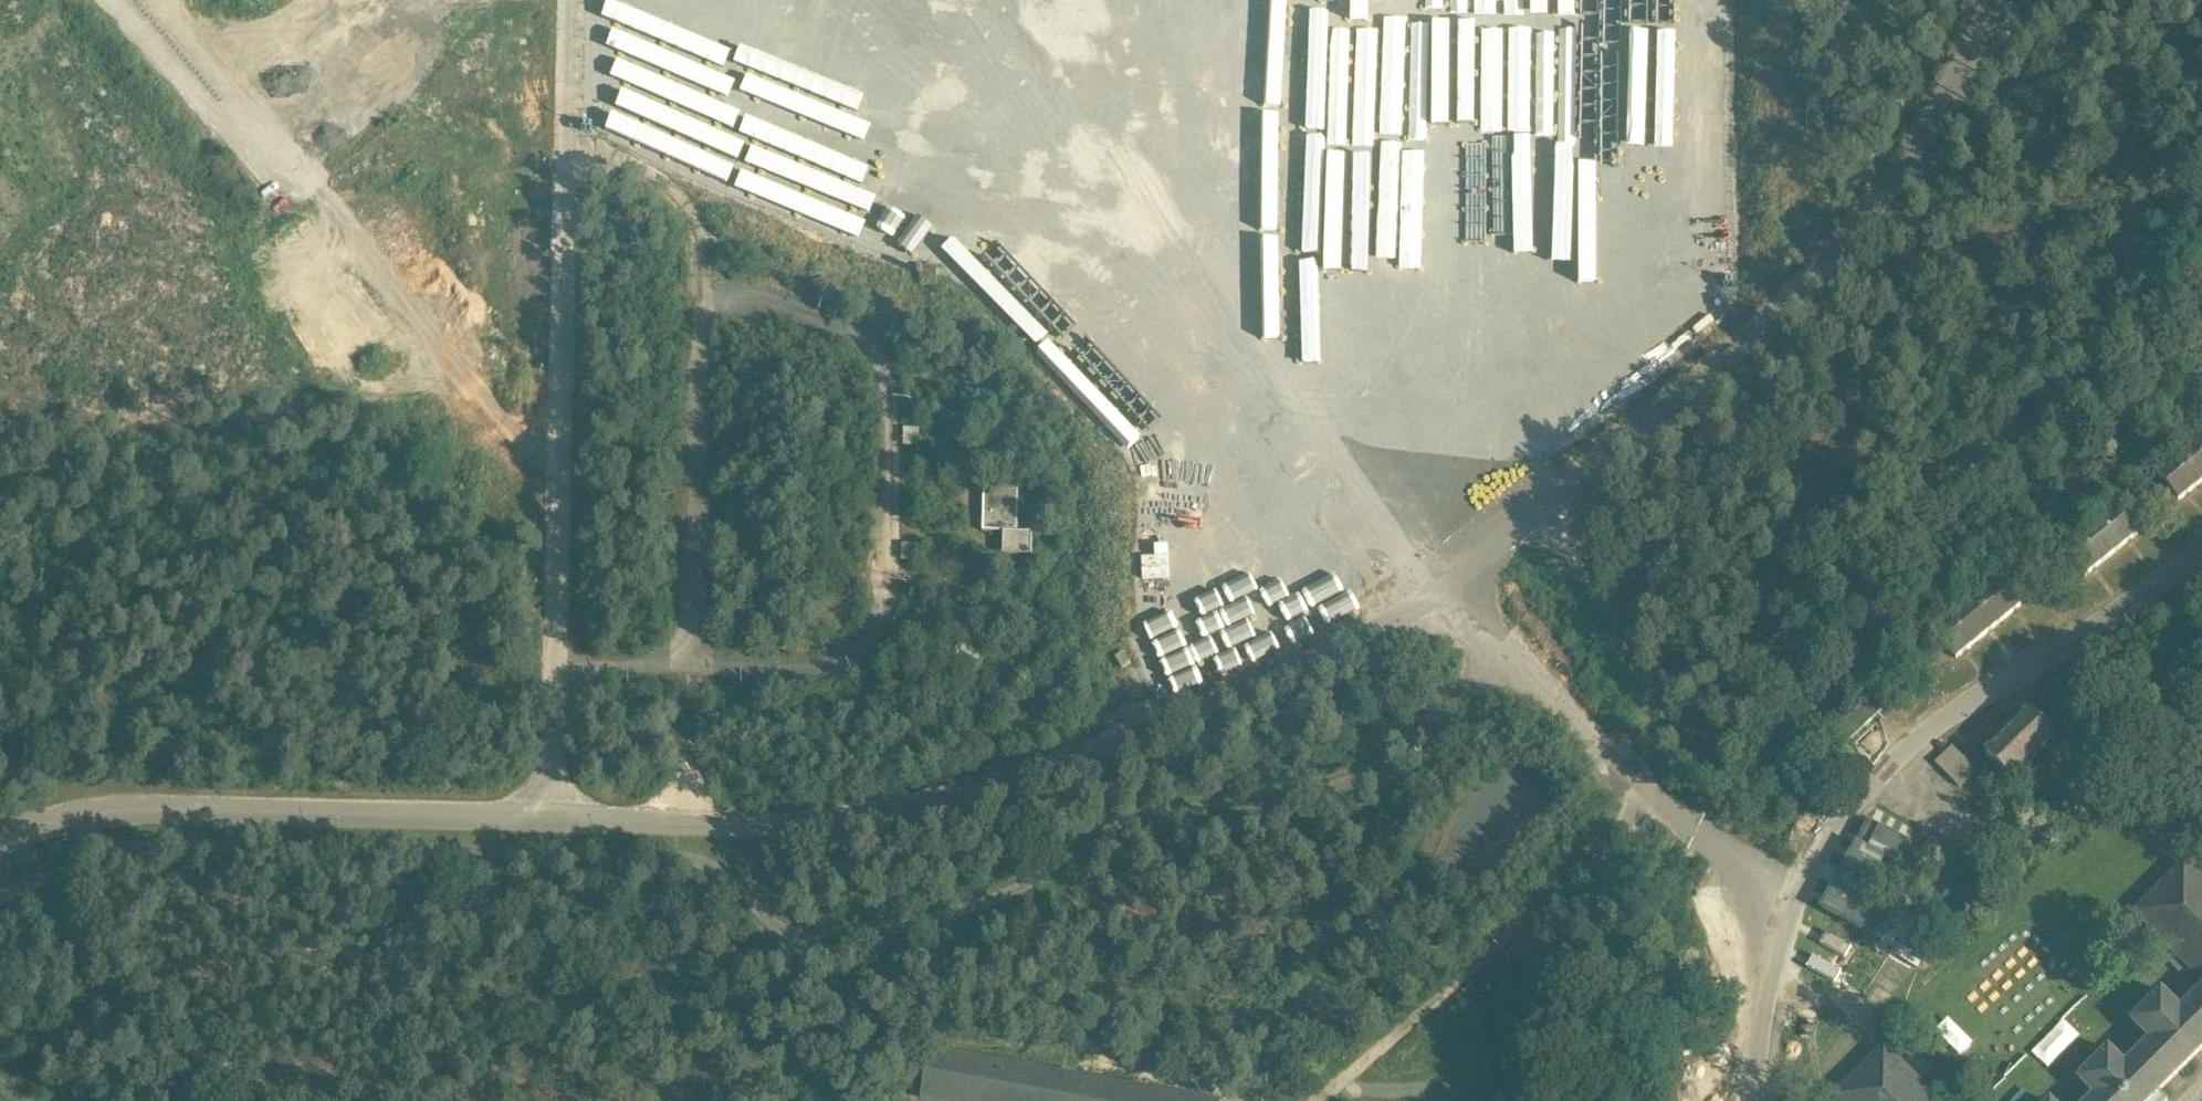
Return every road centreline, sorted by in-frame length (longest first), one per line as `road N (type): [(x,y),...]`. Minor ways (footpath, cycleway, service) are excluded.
road 1 (unclassified): [(0,843),(92,814),(168,809),(798,824),(946,805),(1083,768),(1191,726),(1330,660),(1563,522),(1757,351),(1824,285),(1958,115),(2015,0)]
road 2 (track): [(315,206),(460,386),(573,451)]

